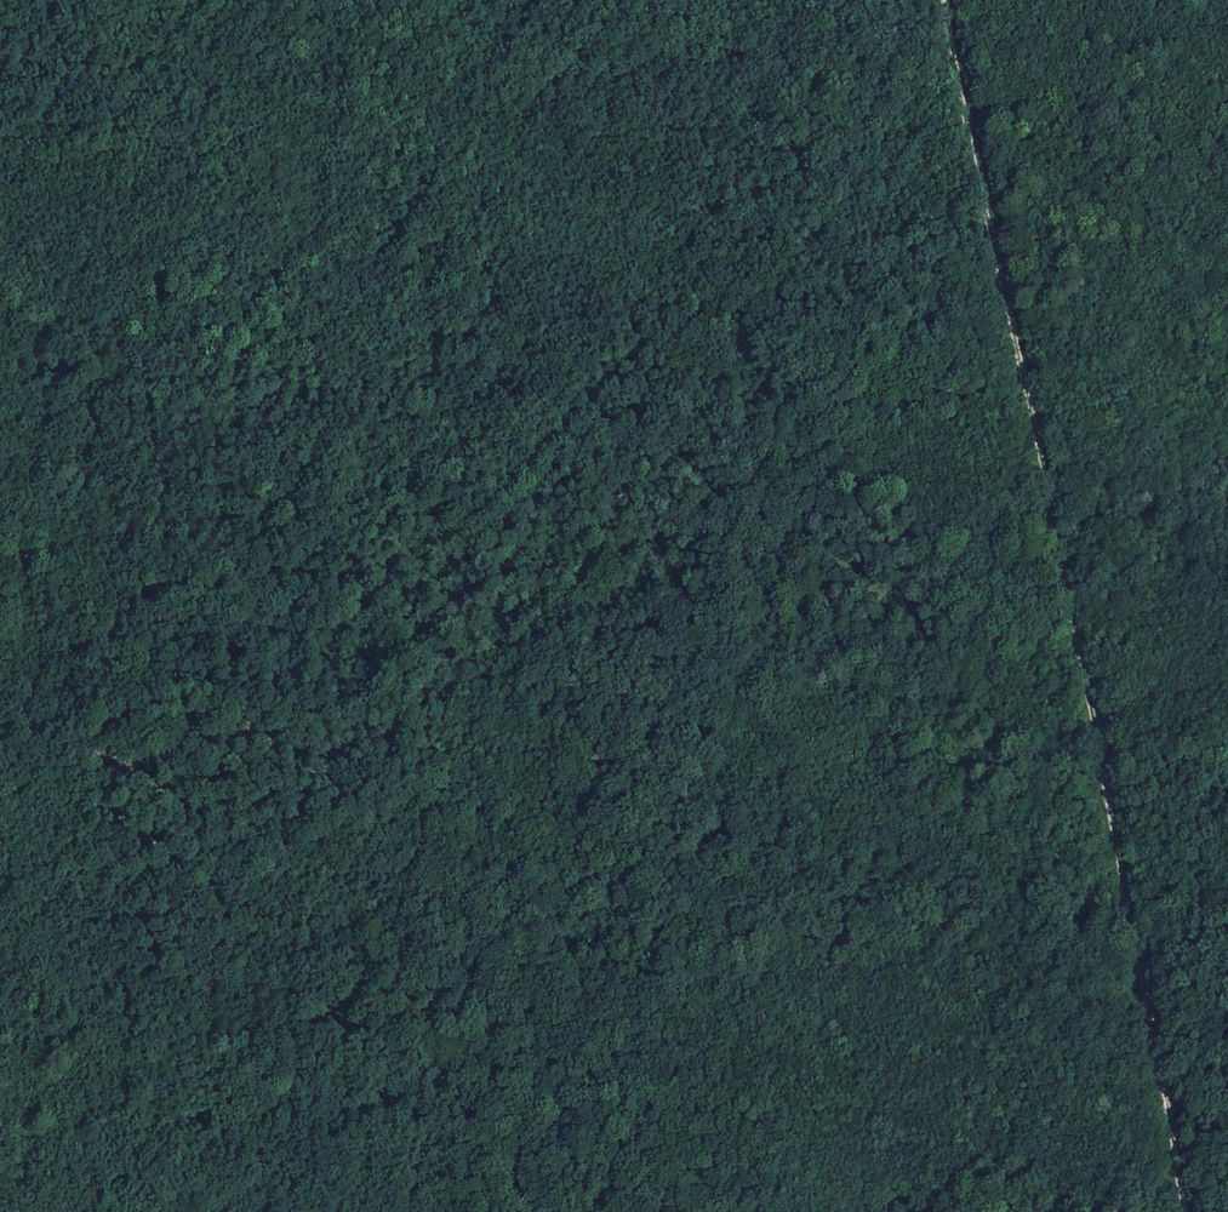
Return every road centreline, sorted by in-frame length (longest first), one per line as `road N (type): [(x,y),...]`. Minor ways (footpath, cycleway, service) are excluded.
road 1 (track): [(1189,1211),(1098,726),(946,0)]

